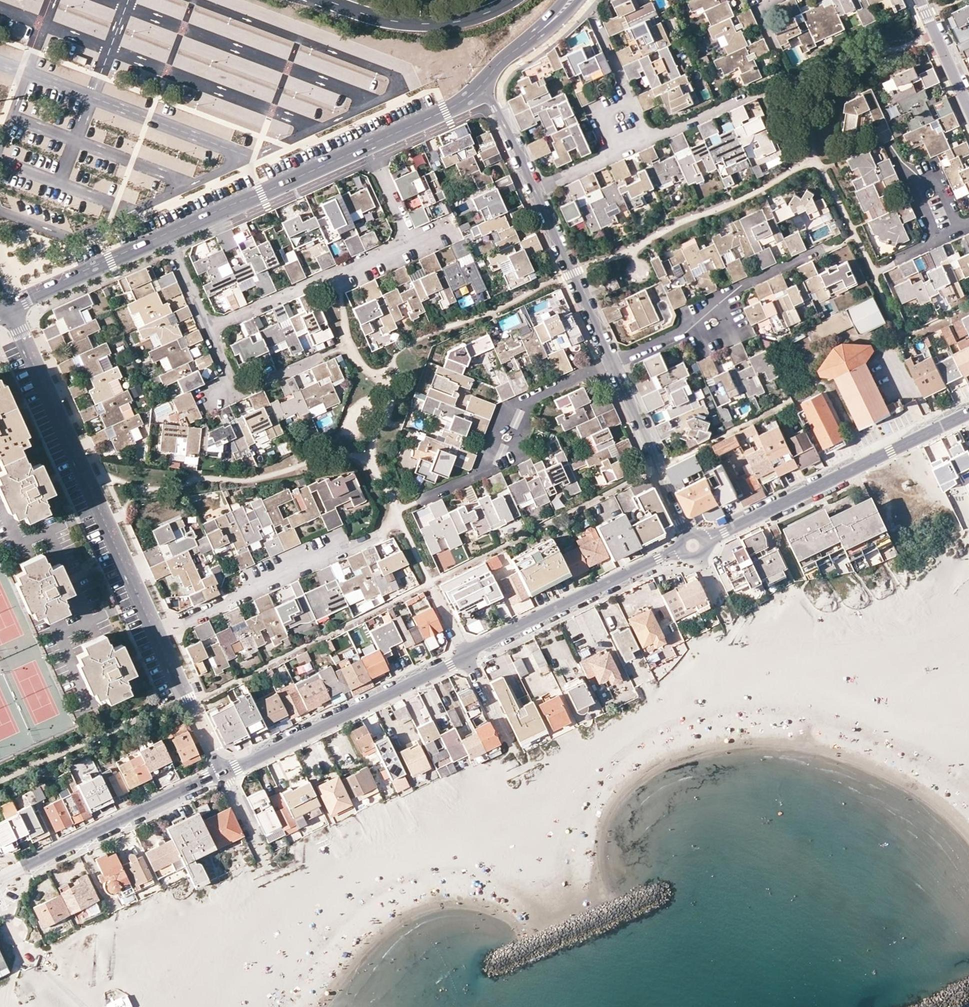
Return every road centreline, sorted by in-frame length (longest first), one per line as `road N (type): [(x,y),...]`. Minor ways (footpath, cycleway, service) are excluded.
road 1 (residential): [(155,632),(10,306)]
road 2 (tertiary): [(693,544),(968,412)]
road 3 (tertiary): [(223,773),(465,654)]
road 4 (tertiary): [(465,654),(693,544)]
road 5 (tertiary): [(0,876),(223,773)]
road 6 (residential): [(612,363),(520,404),(493,467),(424,498)]
road 7 (residential): [(820,249),(738,287),(712,318),(612,363)]
road 8 (residential): [(155,632),(370,537)]
road 9 (residential): [(168,235),(368,144)]
road 10 (residential): [(208,329),(407,243)]
road 11 (residential): [(612,363),(693,544)]
road 12 (primary): [(326,0),(402,23),(451,24),(515,0)]
road 13 (residential): [(534,189),(612,363)]
road 14 (residential): [(10,306),(168,235)]
road 15 (residential): [(223,773),(155,632)]
road 16 (residential): [(368,144),(482,85)]

